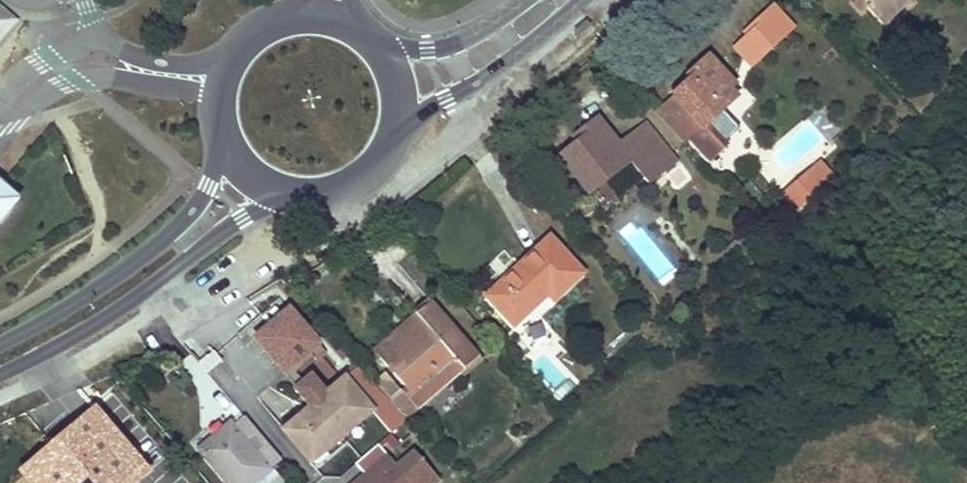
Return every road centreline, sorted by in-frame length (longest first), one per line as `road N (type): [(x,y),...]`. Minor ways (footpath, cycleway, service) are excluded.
road 1 (secondary): [(0,376),(105,321),(227,229),(297,194)]
road 2 (secondary): [(226,140),(193,212),(69,305),(0,342)]
road 3 (secondary): [(394,125),(497,72),(584,0)]
road 4 (secondary): [(294,18),(255,34),(230,63),(219,97),(226,140)]
road 5 (secondary): [(523,0),(430,50),(380,55)]
road 6 (secondary): [(297,194),(354,180),(379,157),(394,125)]

